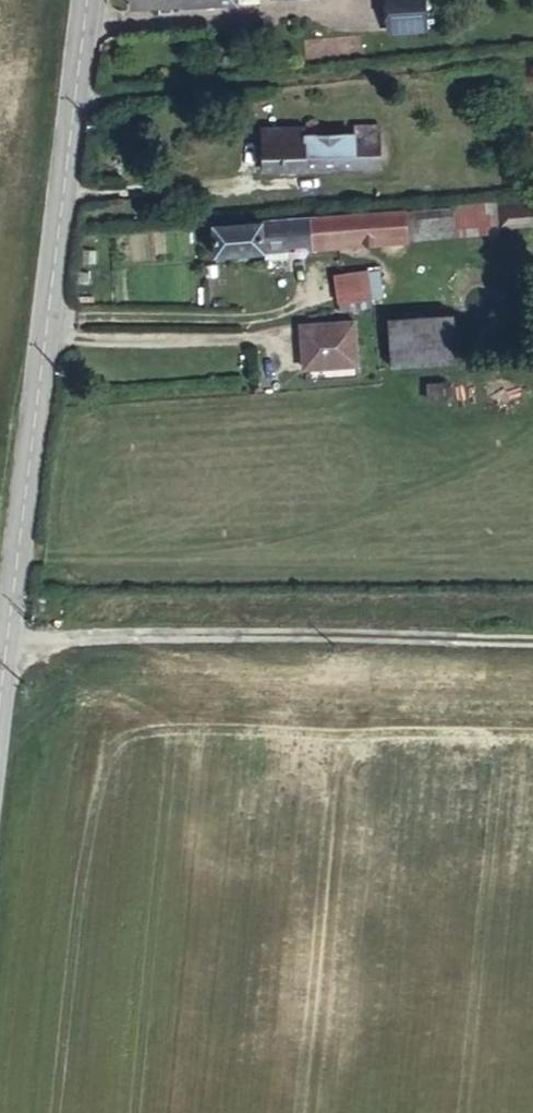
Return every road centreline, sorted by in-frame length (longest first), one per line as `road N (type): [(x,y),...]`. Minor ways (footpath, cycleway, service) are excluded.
road 1 (tertiary): [(8,633),(88,0)]
road 2 (unclassified): [(8,633),(532,638)]

